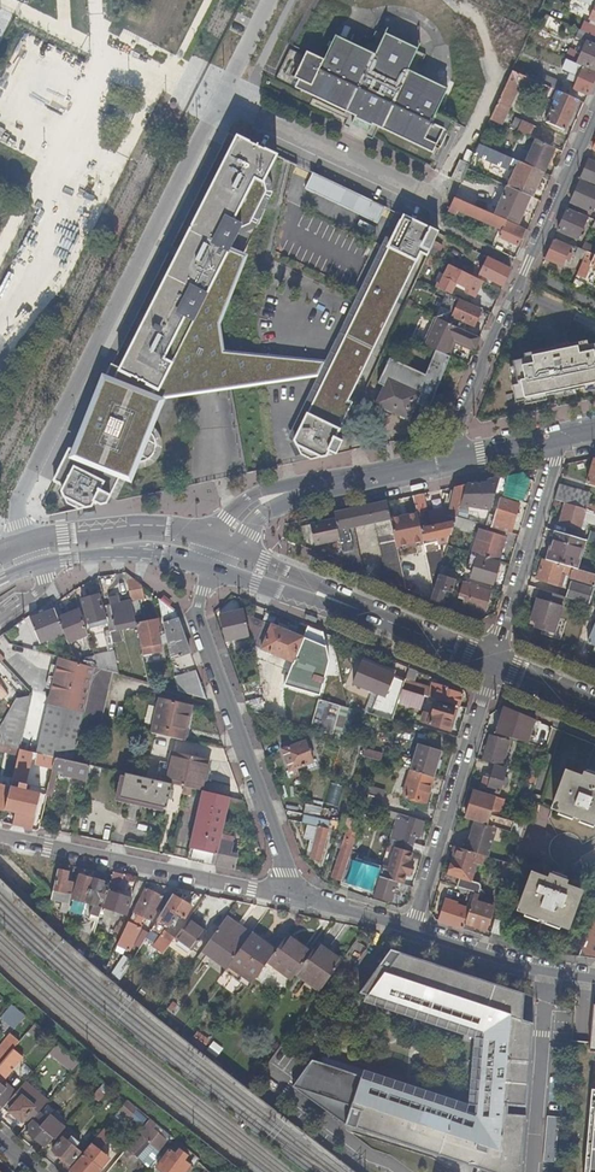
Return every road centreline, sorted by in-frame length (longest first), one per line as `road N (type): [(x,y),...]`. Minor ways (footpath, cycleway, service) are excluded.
road 1 (residential): [(12,562),(21,499),(221,100)]
road 2 (residential): [(459,456),(460,422),(594,116)]
road 3 (residential): [(308,903),(286,865),(200,616),(210,570)]
road 4 (residential): [(308,903),(0,840)]
road 5 (residential): [(490,662),(410,933)]
road 6 (residential): [(561,434),(490,662)]
road 7 (residential): [(221,100),(433,196)]
road 8 (secondary): [(210,570),(429,638)]
road 9 (secondary): [(429,638),(362,600),(223,544)]
road 10 (secondary): [(223,544),(161,526),(90,530),(47,536),(12,562)]
road 11 (residential): [(594,981),(410,933)]
road 12 (secondary): [(50,560),(163,555),(210,570)]
road 13 (tertiary): [(316,487),(459,456)]
road 14 (tertiary): [(316,487),(252,495),(221,528),(223,544)]

